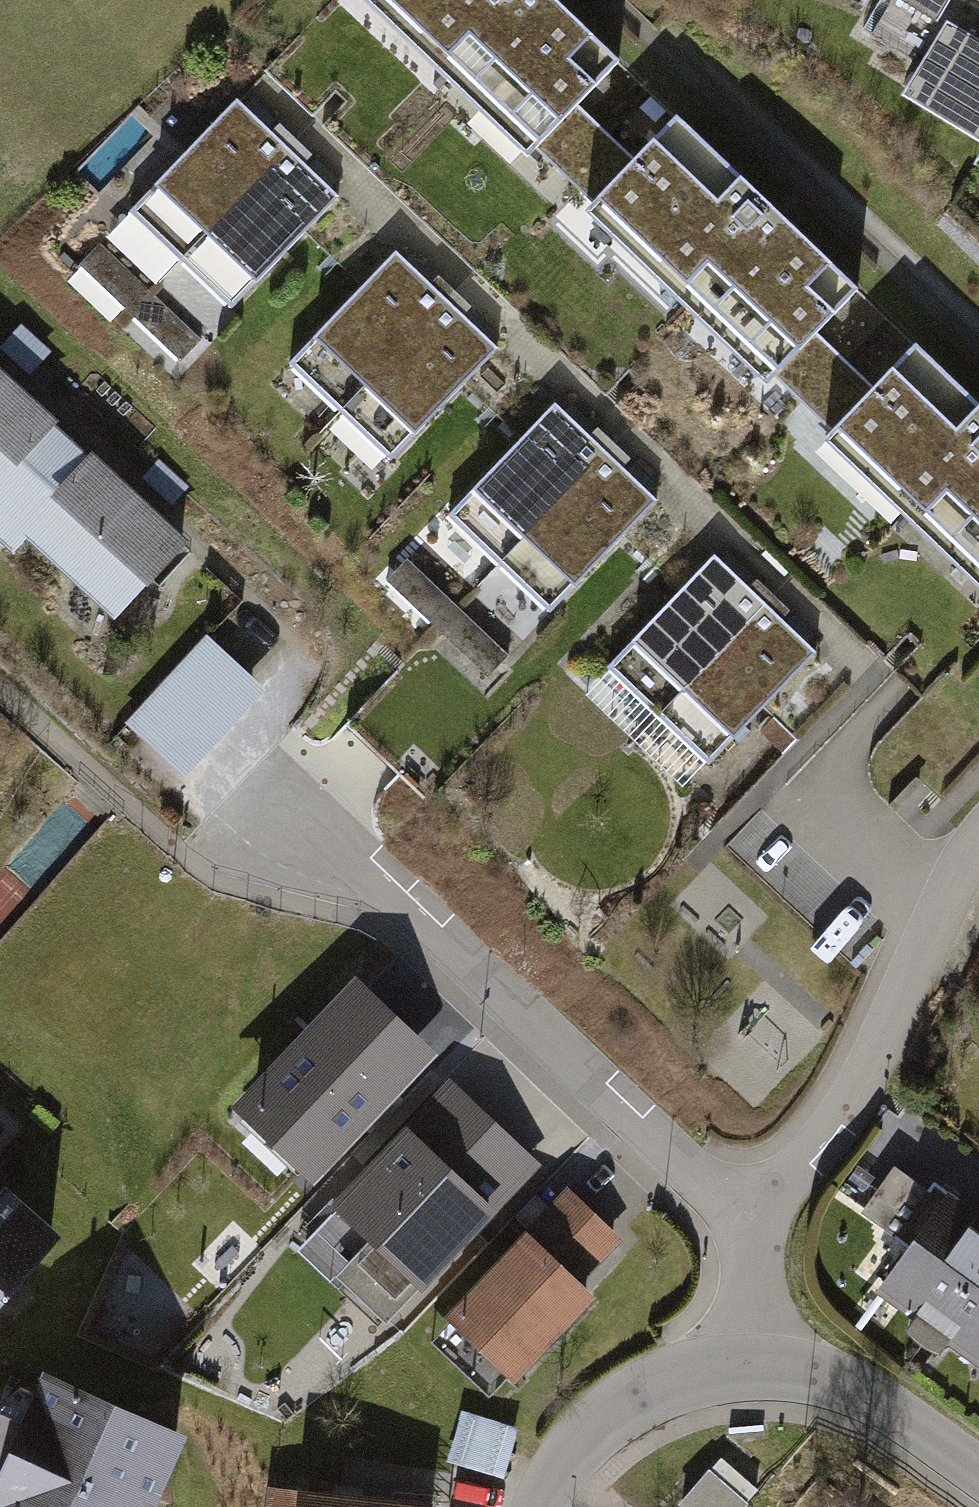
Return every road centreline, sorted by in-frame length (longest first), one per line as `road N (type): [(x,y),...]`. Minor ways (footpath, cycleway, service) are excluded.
road 1 (residential): [(755,1237),(373,876),(290,824)]
road 2 (residential): [(755,1237),(848,1111),(978,841)]
road 3 (residential): [(538,1506),(584,1440),(621,1408),(663,1384),(748,1368)]
road 4 (residential): [(748,1368),(822,1379),(895,1413),(978,1476)]
road 5 (residential): [(748,1368),(755,1237)]

